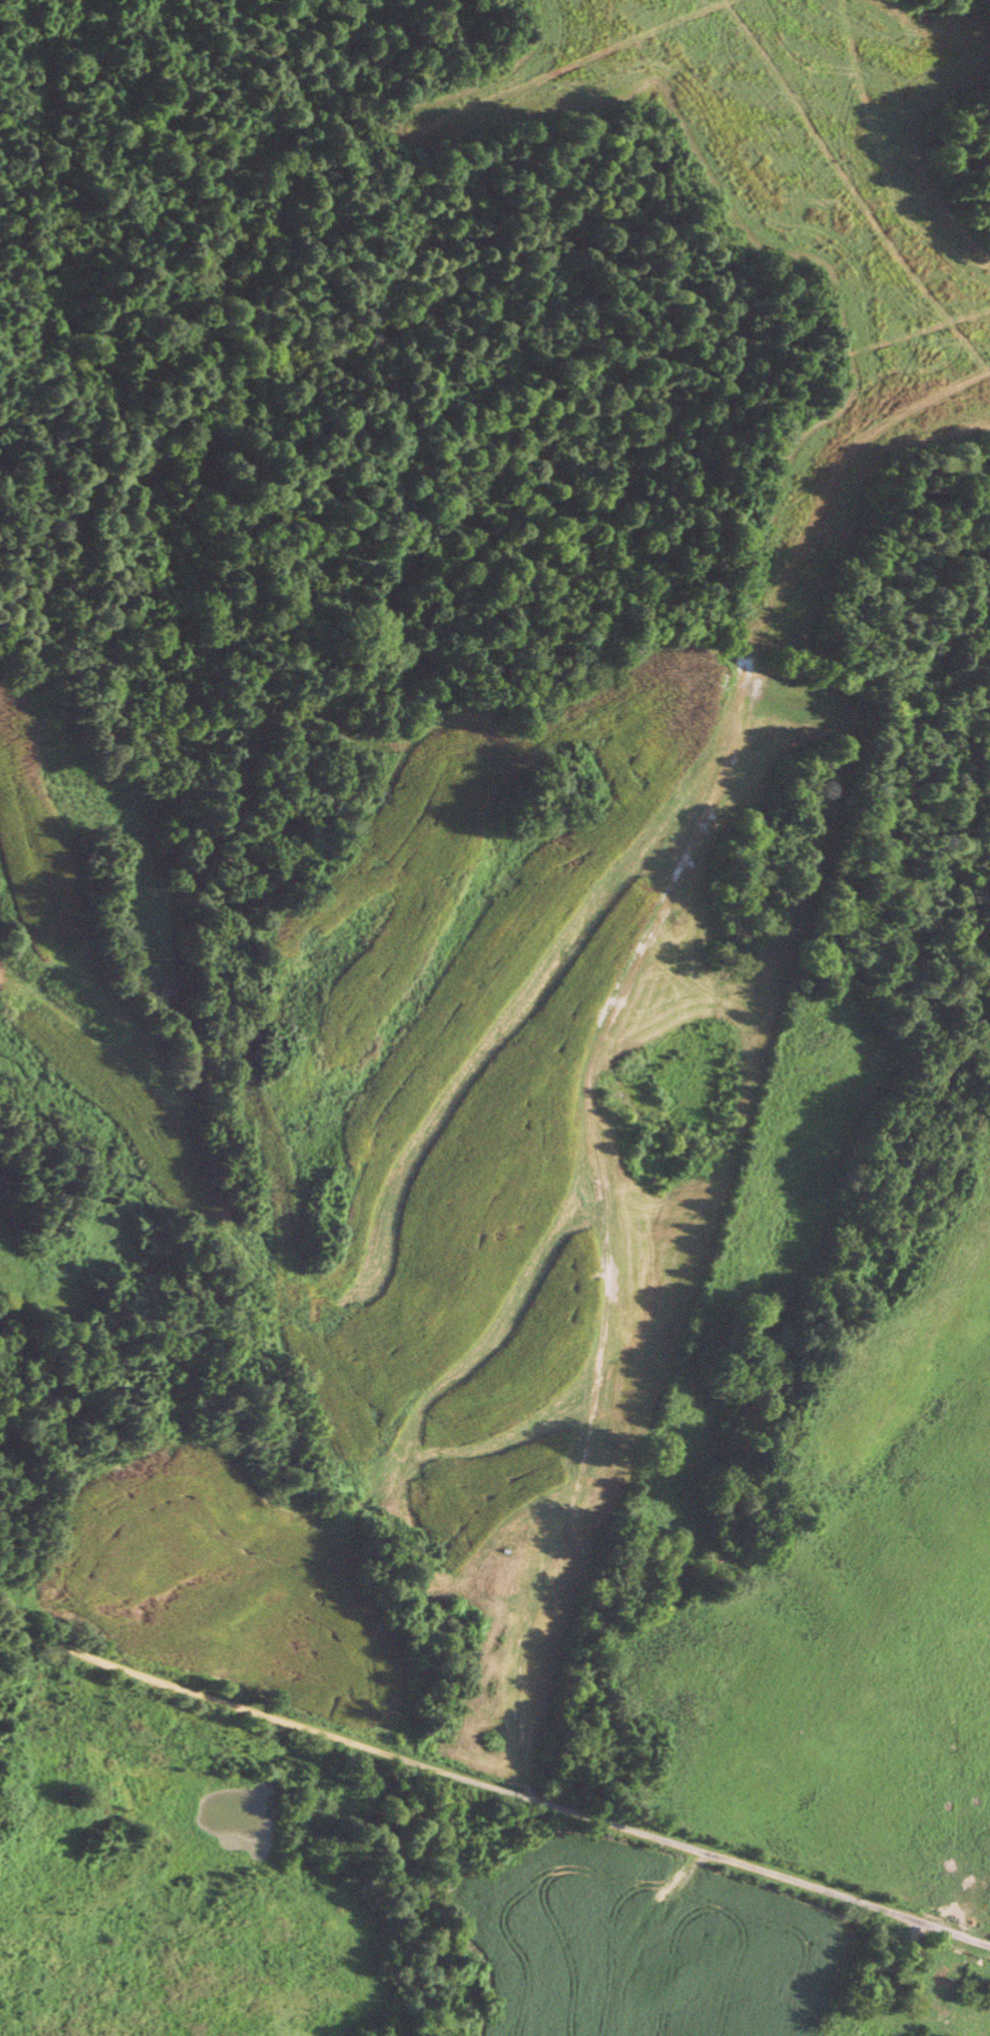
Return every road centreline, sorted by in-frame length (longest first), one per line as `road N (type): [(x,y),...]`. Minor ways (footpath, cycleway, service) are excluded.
road 1 (residential): [(989,1945),(0,1628)]

